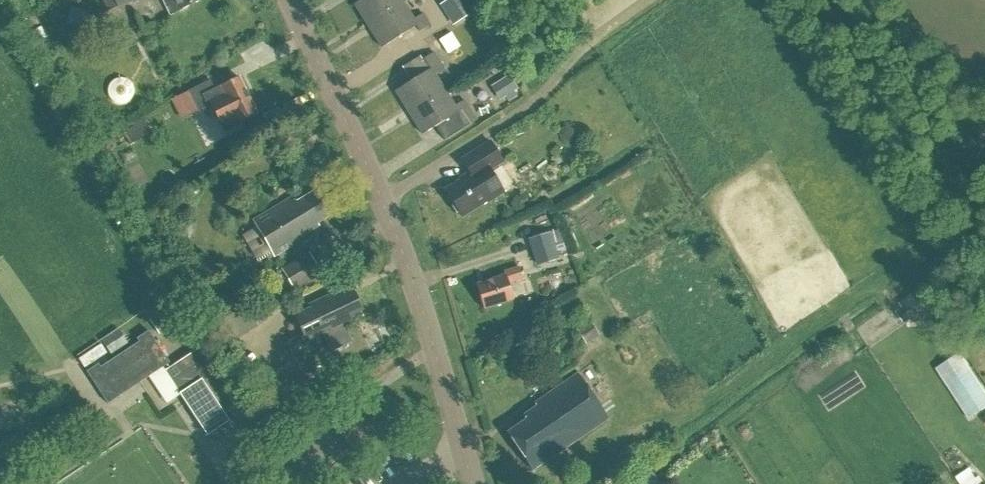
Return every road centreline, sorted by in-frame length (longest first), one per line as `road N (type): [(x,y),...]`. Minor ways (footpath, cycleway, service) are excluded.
road 1 (tertiary): [(472,483),(410,263),(288,0)]

